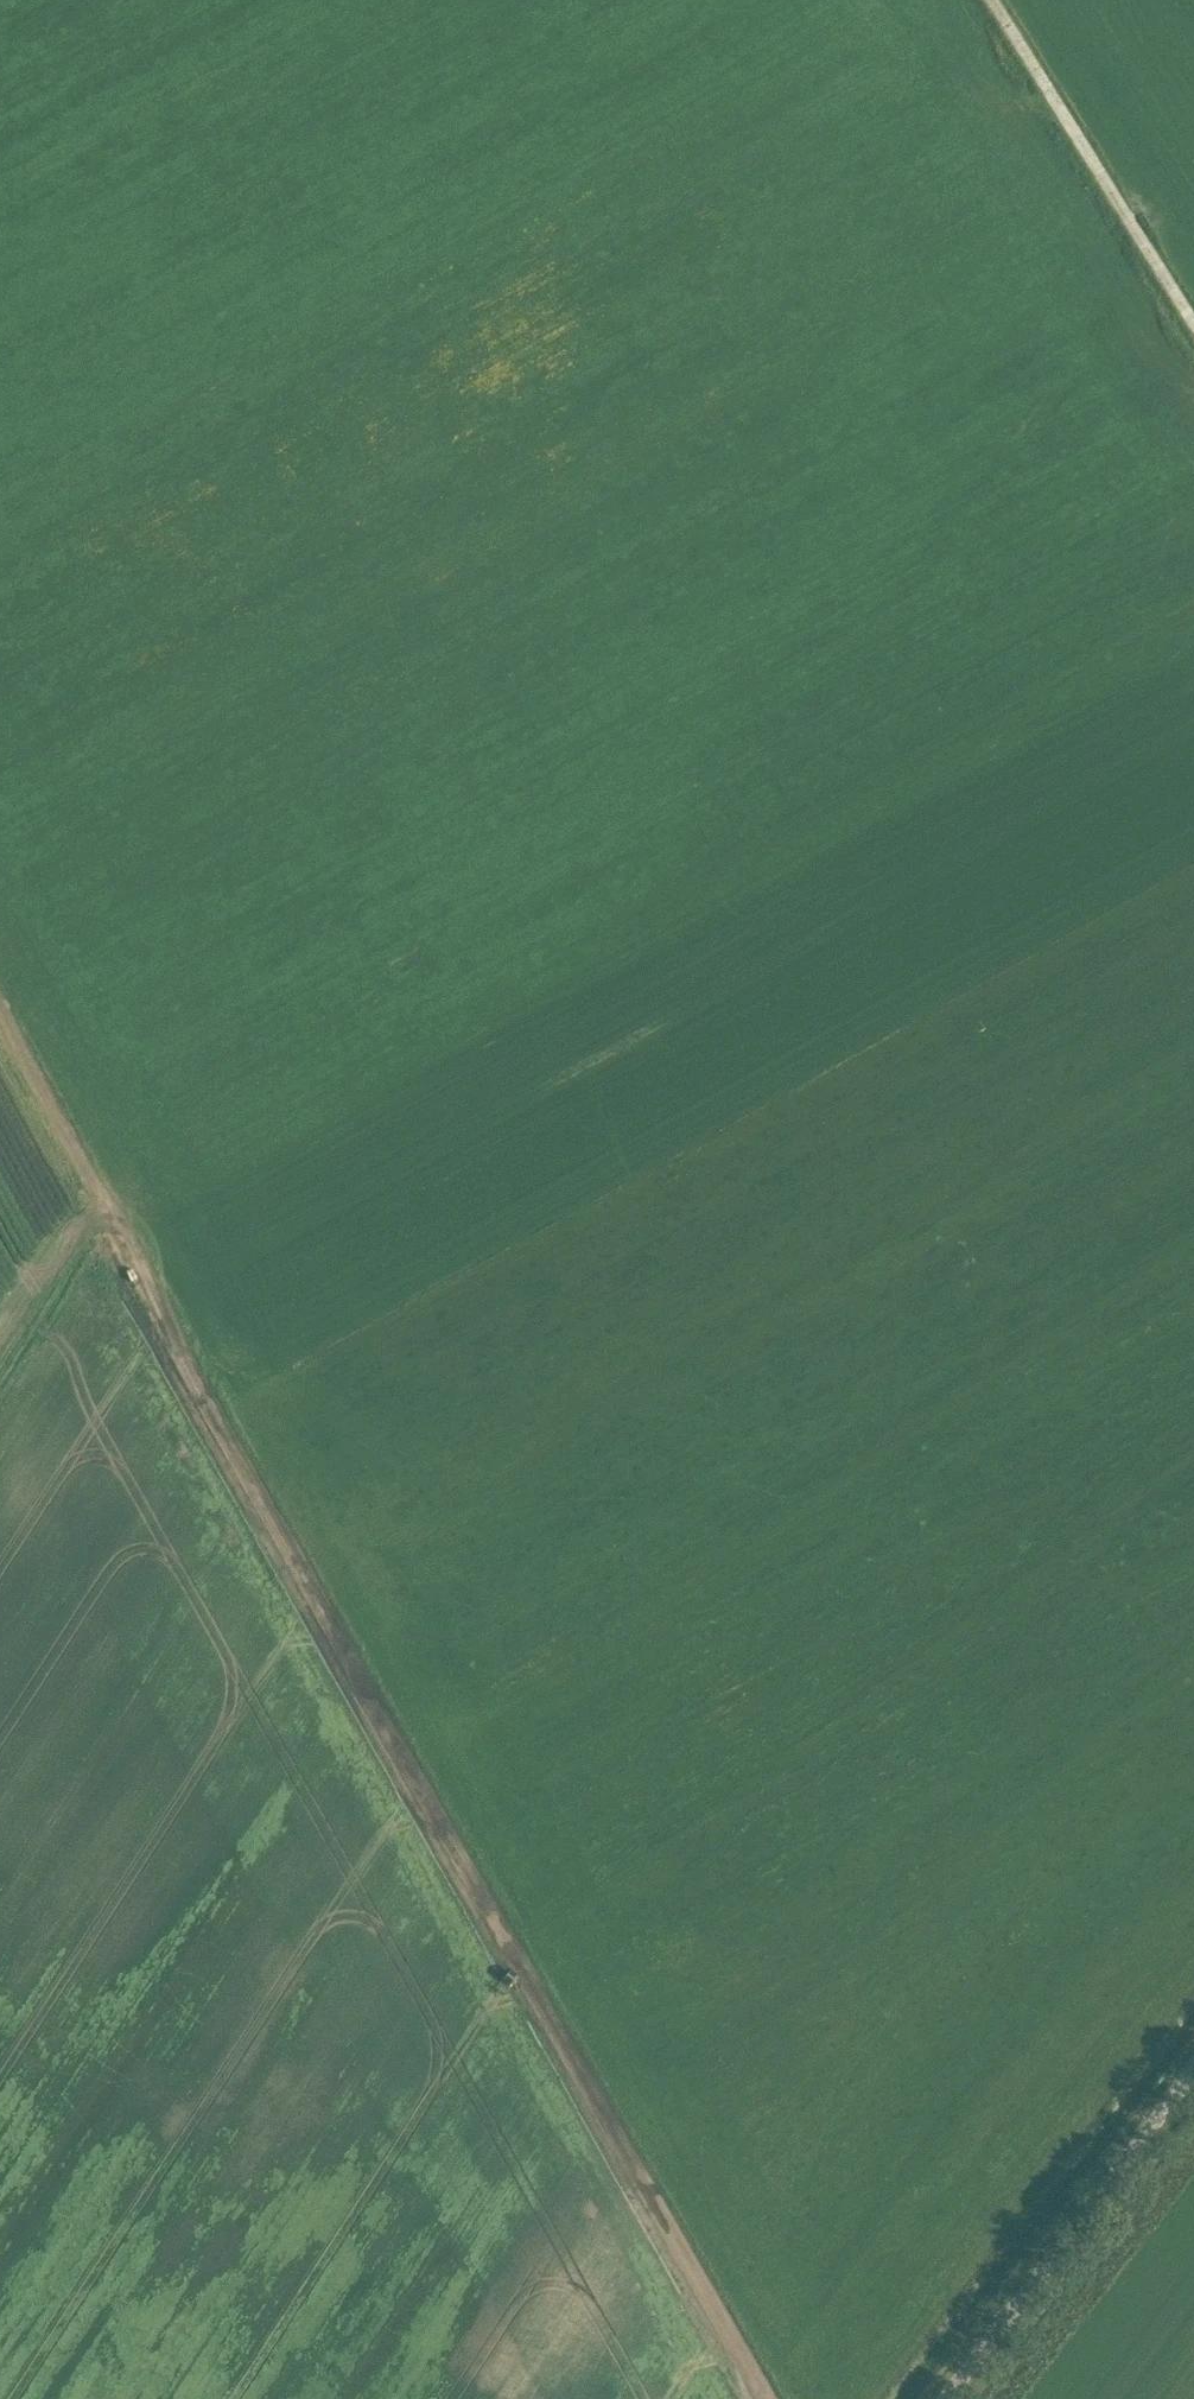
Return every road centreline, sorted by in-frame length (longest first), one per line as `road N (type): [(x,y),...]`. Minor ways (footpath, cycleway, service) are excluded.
road 1 (track): [(0,995),(418,1763),(784,2398)]
road 2 (unclassified): [(951,2398),(1193,2082)]
road 3 (track): [(1193,316),(998,0)]

